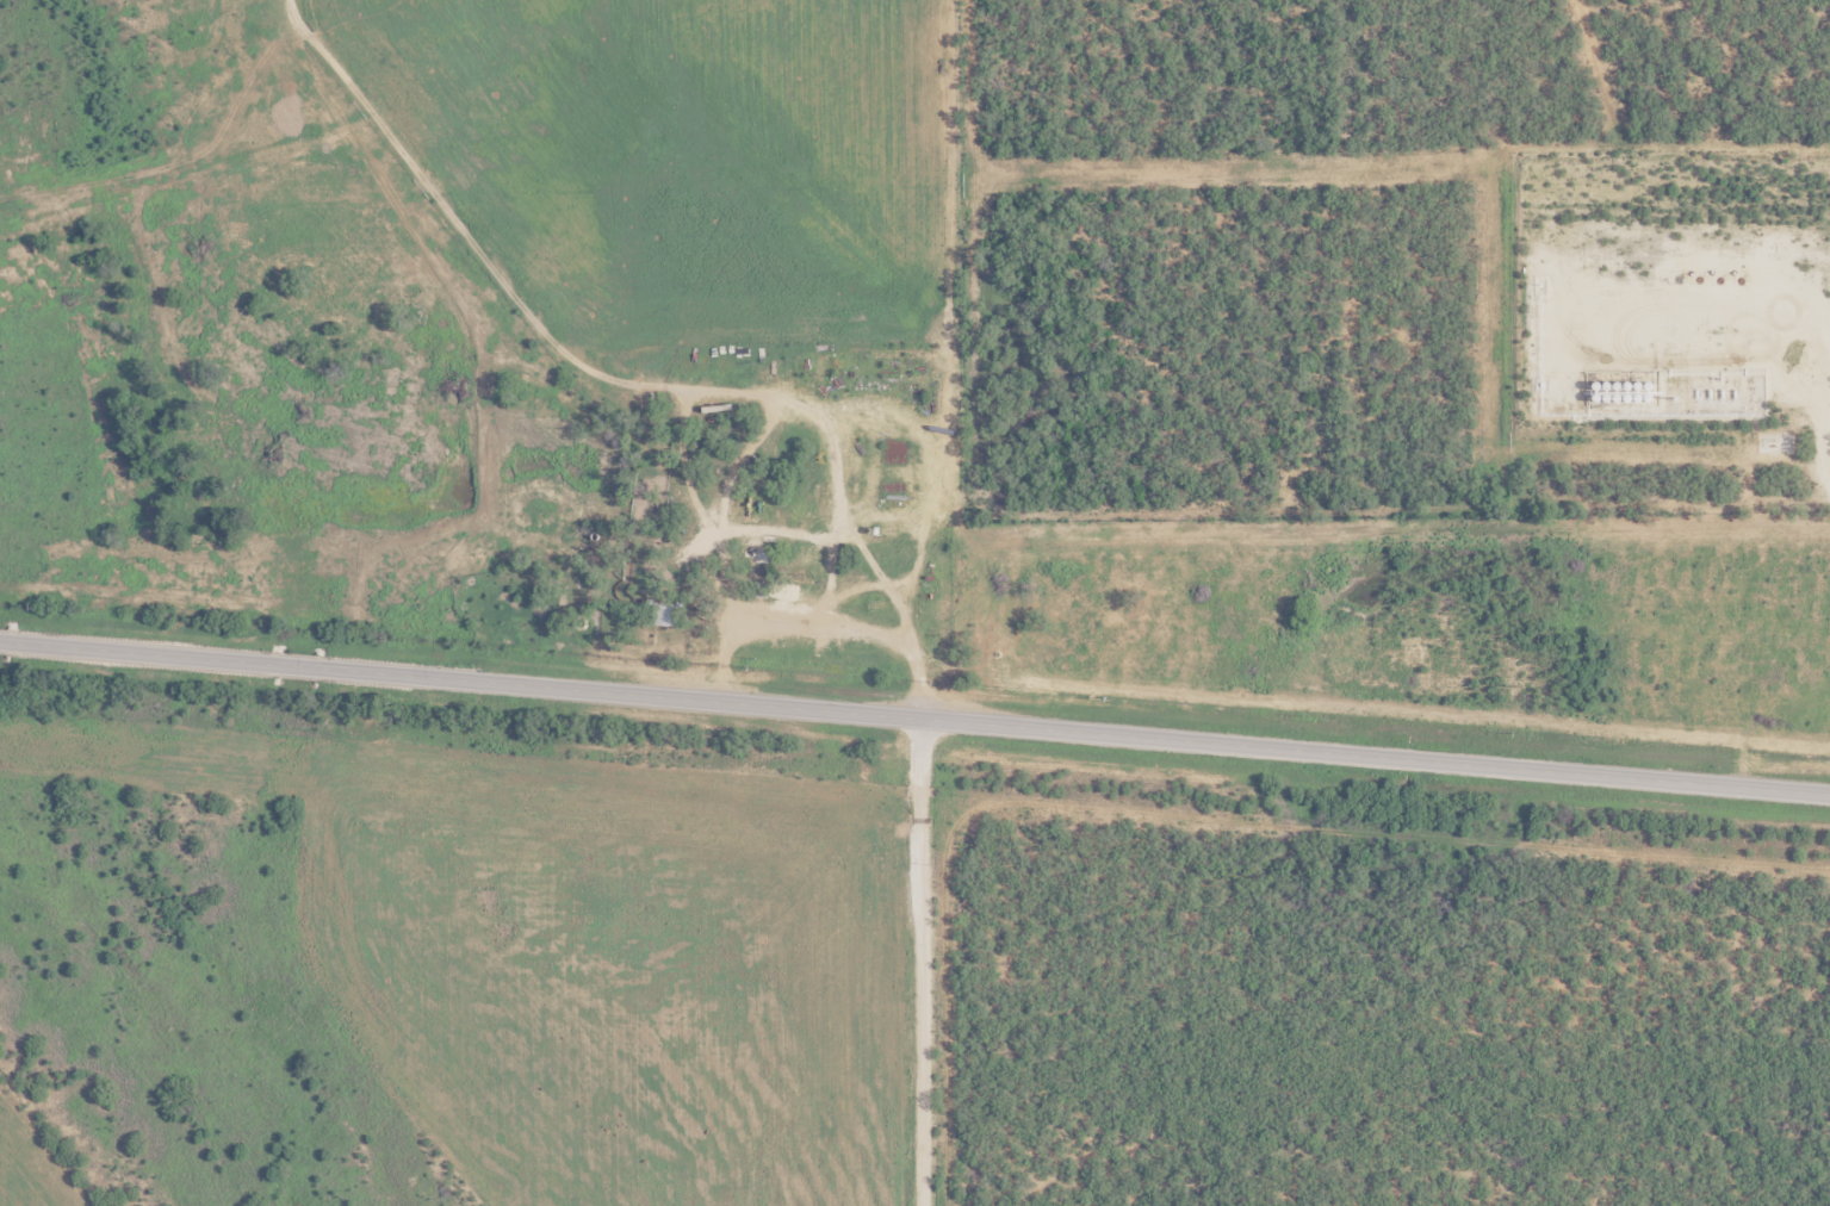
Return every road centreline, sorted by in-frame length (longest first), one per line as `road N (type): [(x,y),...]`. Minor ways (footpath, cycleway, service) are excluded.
road 1 (secondary): [(1829,795),(0,641)]

